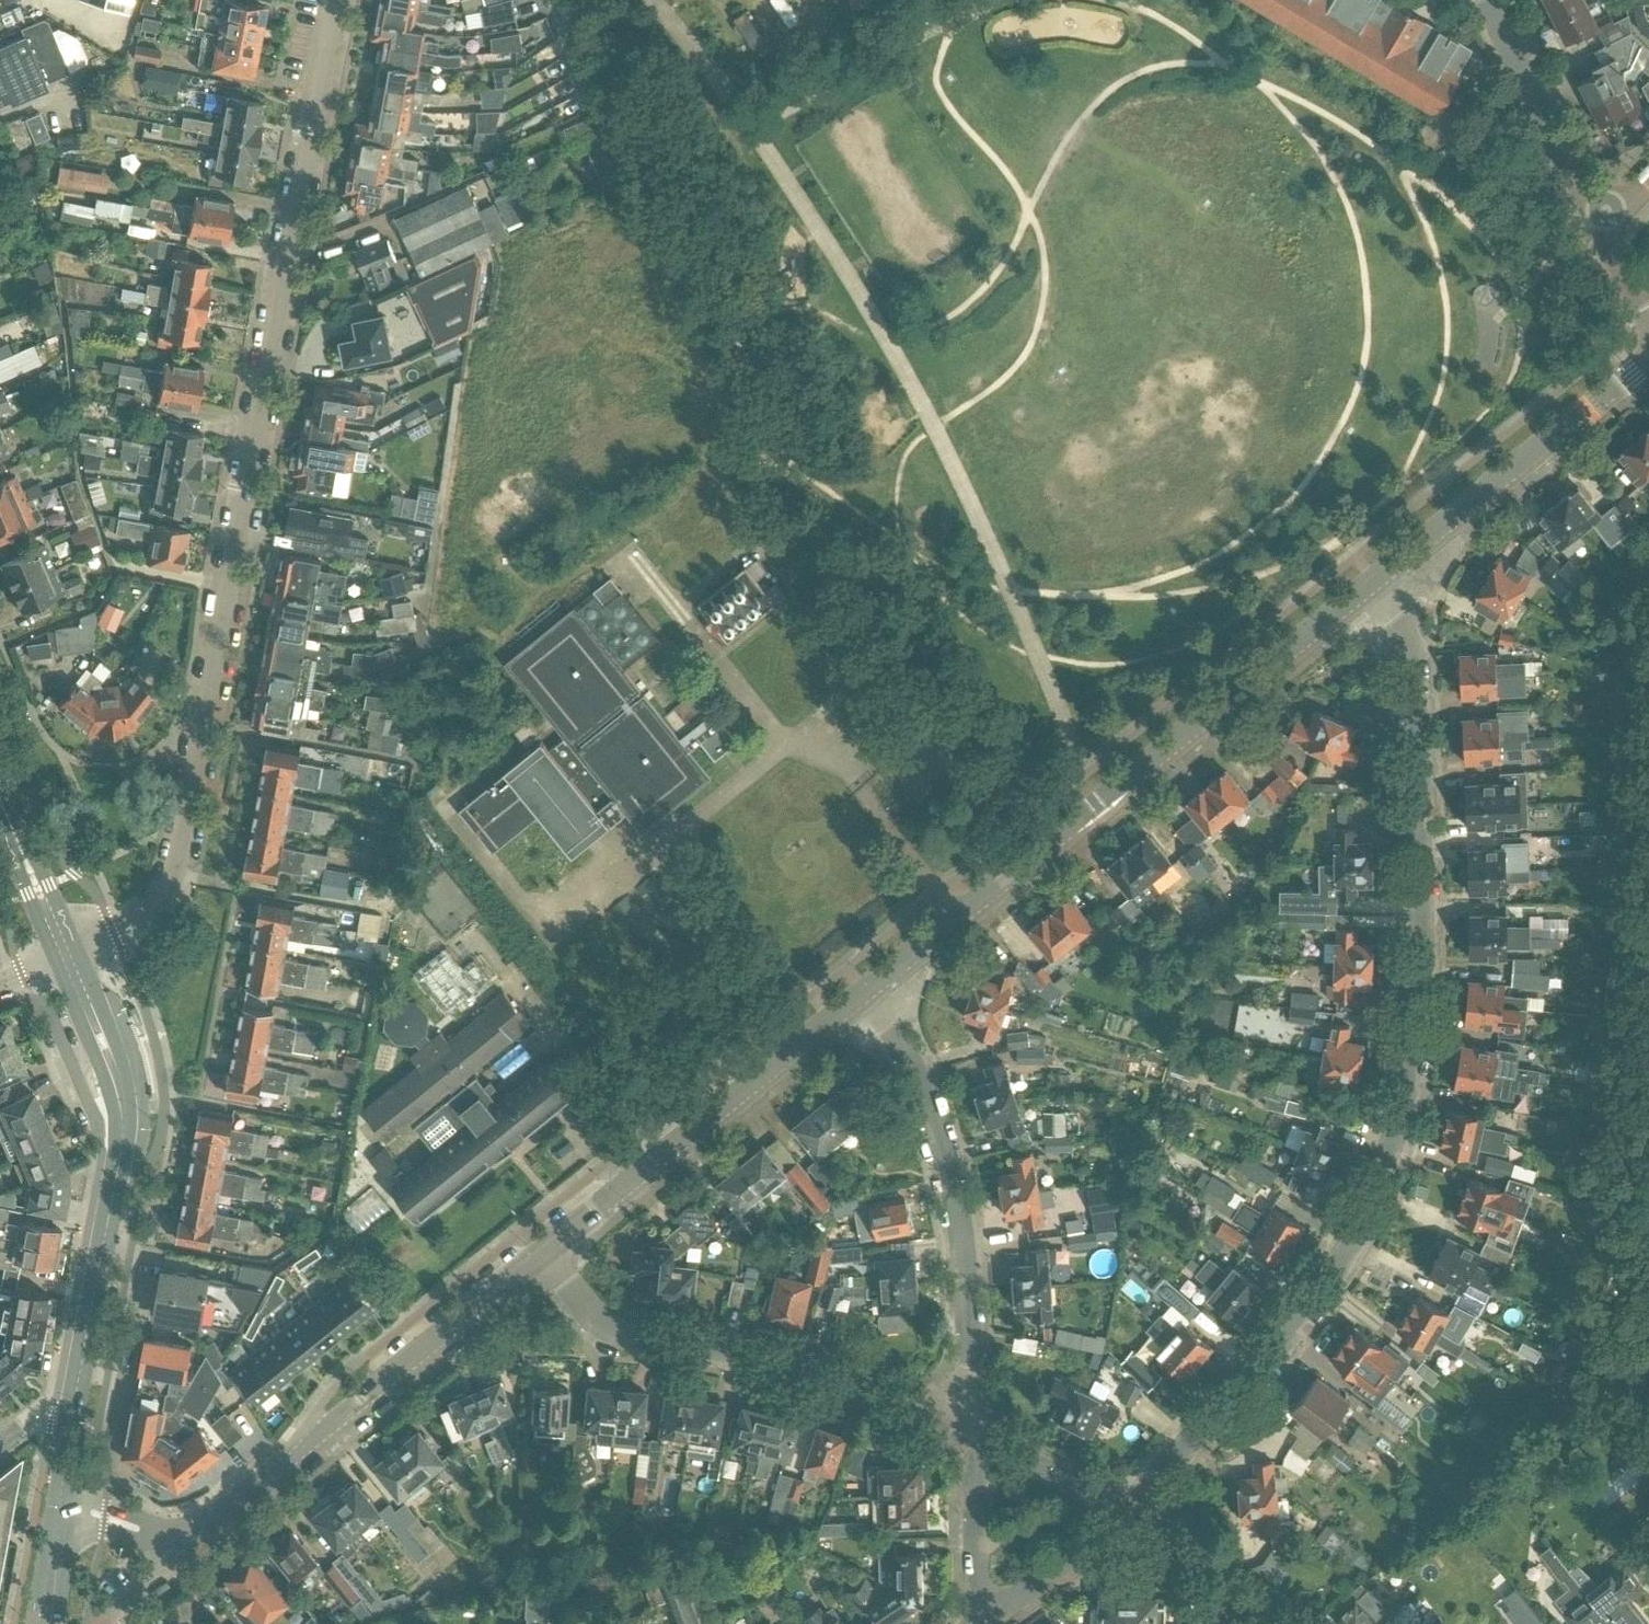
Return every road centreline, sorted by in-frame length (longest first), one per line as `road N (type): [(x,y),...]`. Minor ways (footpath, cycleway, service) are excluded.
road 1 (residential): [(1127,1512),(1295,1335),(1345,1263),(1401,1126),(1426,916),(1422,705),(1407,644),(1368,582)]
road 2 (residential): [(67,952),(136,912),(170,870),(334,0)]
road 3 (residential): [(864,990),(1368,582)]
road 4 (tertiary): [(71,1424),(125,1154),(126,1101),(67,952)]
road 5 (residential): [(172,1534),(234,1507),(543,1254)]
road 6 (residential): [(543,1254),(585,1315),(627,1338),(767,1357),(864,1384),(906,1407),(948,1395)]
road 7 (residential): [(948,1395),(962,1375),(968,1338),(963,1231),(937,1117),(864,990)]
road 8 (residential): [(543,1254),(864,990)]
road 9 (residential): [(1368,582),(1648,351)]
road 10 (residential): [(1602,236),(1482,0)]
road 11 (residential): [(1272,1623),(1127,1512)]
road 12 (residential): [(988,1623),(1127,1512)]
road 13 (residential): [(981,1623),(974,1476),(985,1454)]
road 14 (tertiary): [(67,952),(0,797)]
road 15 (residential): [(1127,1512),(1012,1453),(985,1454)]

